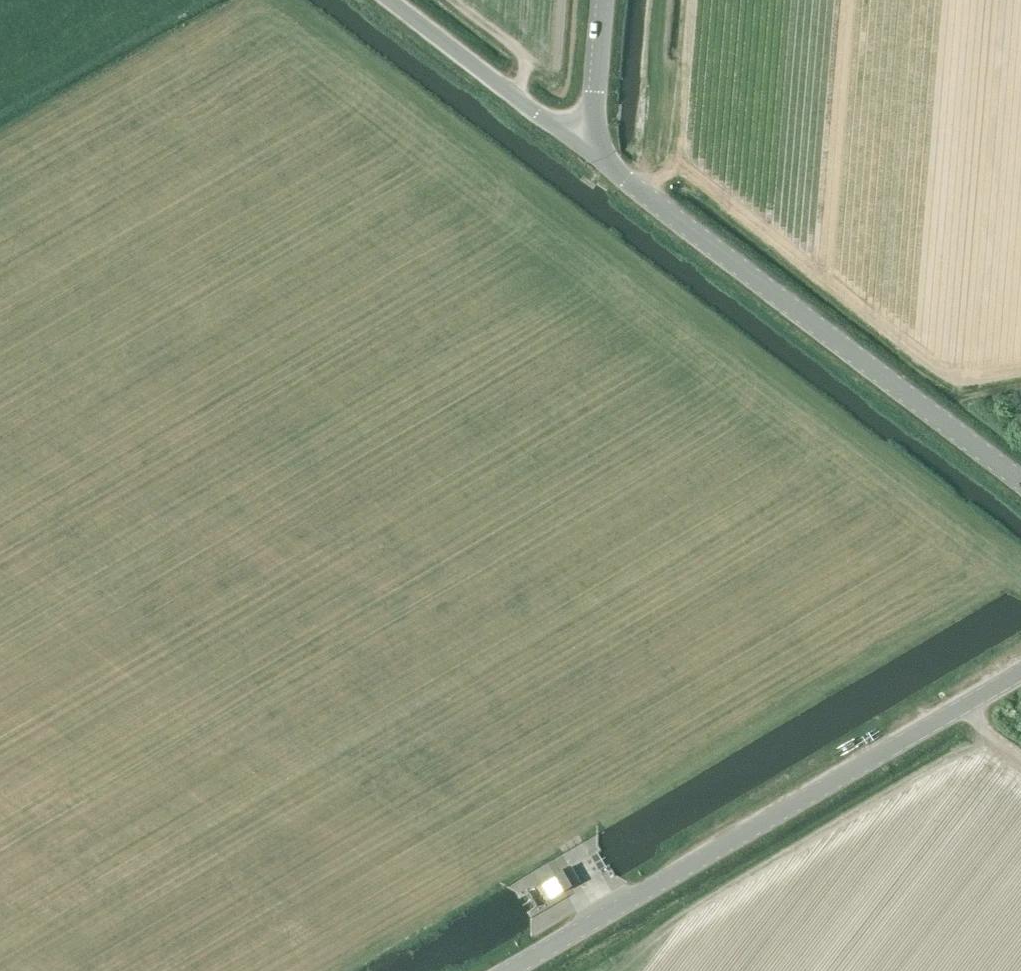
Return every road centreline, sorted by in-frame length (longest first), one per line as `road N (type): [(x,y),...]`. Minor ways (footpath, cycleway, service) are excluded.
road 1 (unclassified): [(516,970),(1020,672)]
road 2 (unclassified): [(1020,482),(596,156)]
road 3 (unclassified): [(596,156),(392,0)]
road 4 (unclassified): [(596,156),(608,0)]

